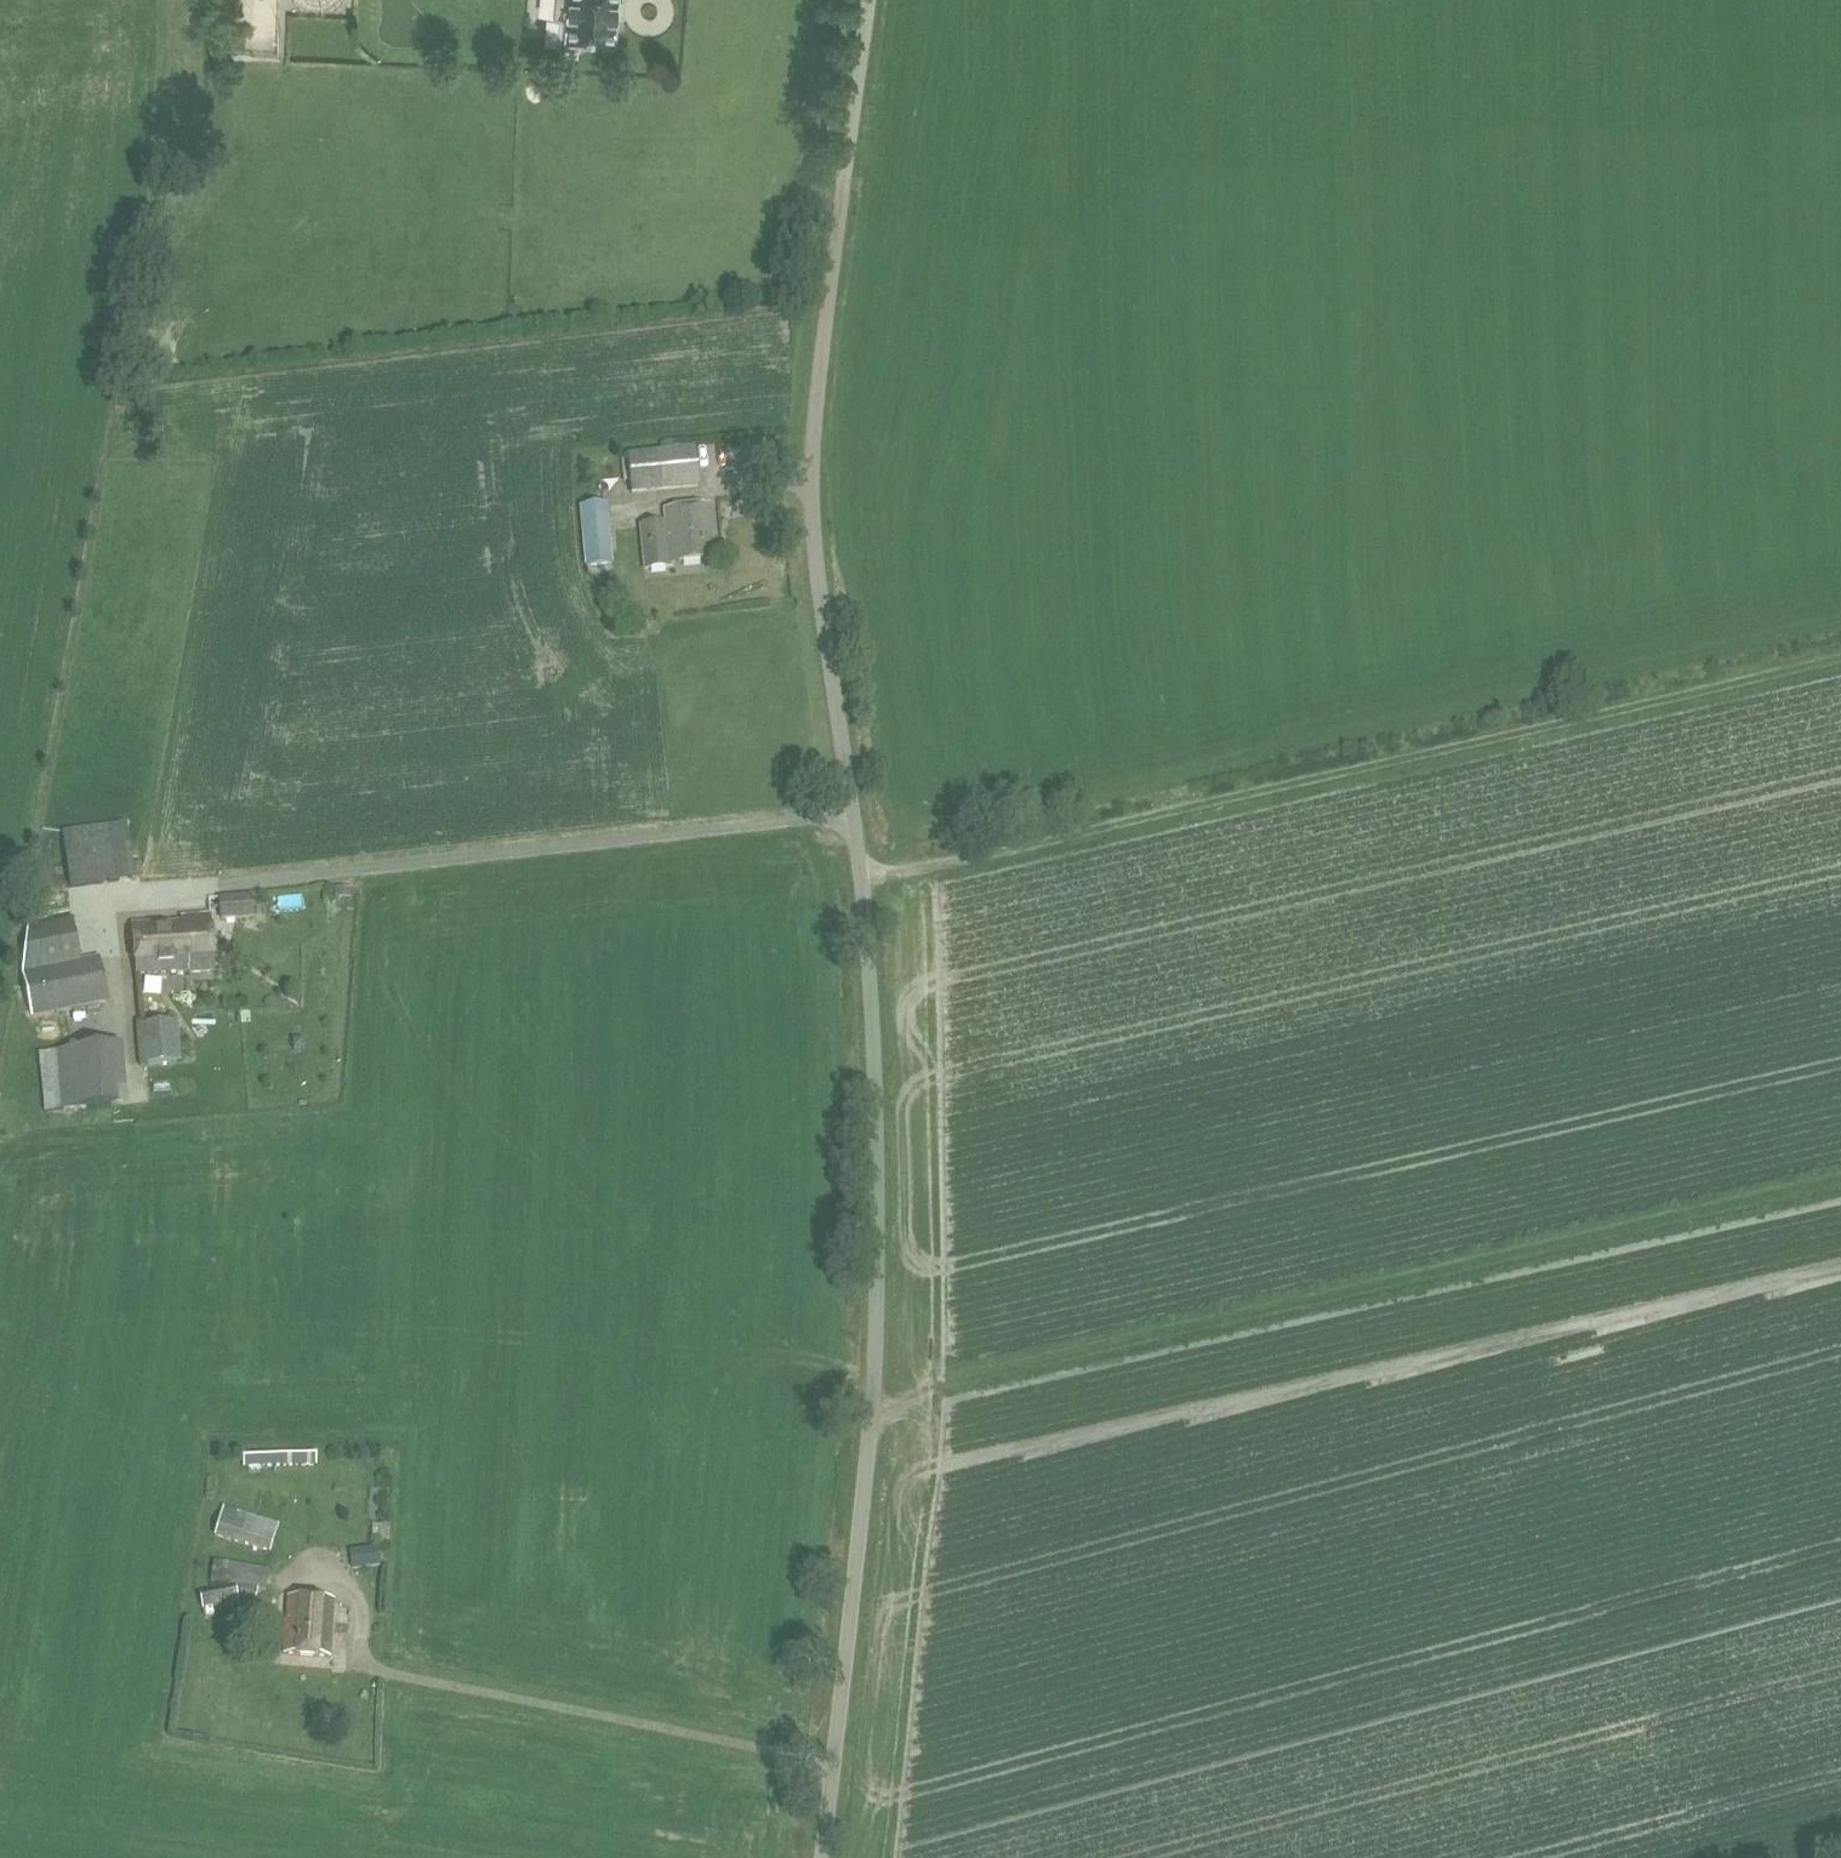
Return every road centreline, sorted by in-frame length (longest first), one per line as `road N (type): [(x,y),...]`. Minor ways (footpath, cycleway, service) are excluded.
road 1 (unclassified): [(823,1857),(857,1572),(883,1227),(872,970),(854,816)]
road 2 (track): [(863,878),(1840,653)]
road 3 (track): [(874,1392),(1840,1171)]
road 4 (unclassified): [(854,816),(808,486),(822,283),(864,0)]
road 5 (unclassified): [(150,889),(854,816)]

